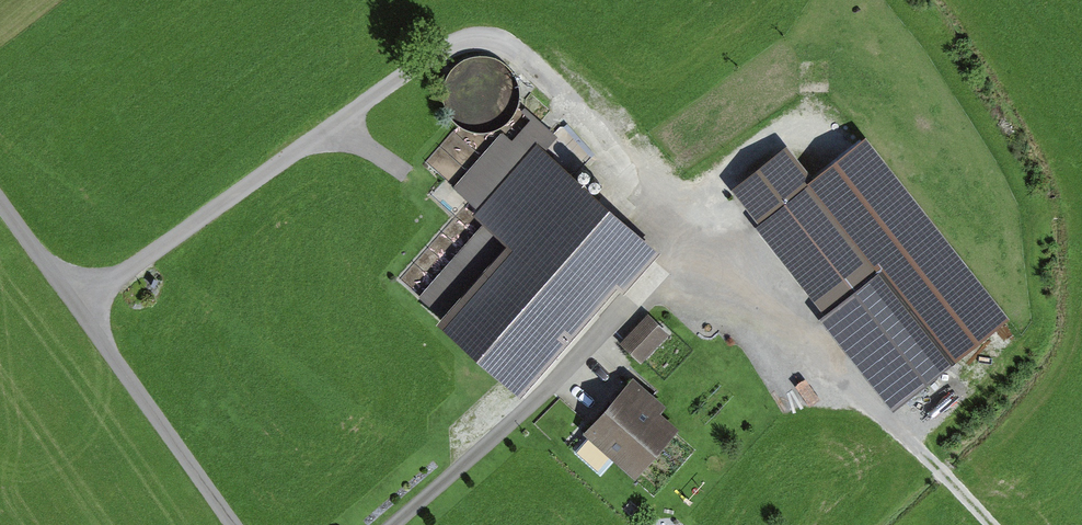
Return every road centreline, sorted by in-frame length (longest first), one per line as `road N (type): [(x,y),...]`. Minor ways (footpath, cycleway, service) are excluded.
road 1 (track): [(79,307),(429,62),(491,38),(546,72),(676,231),(699,248),(759,270),(820,347),(990,524)]
road 2 (track): [(699,248),(394,524)]
road 3 (track): [(237,524),(0,198)]
road 4 (track): [(459,206),(397,155),(341,125)]

